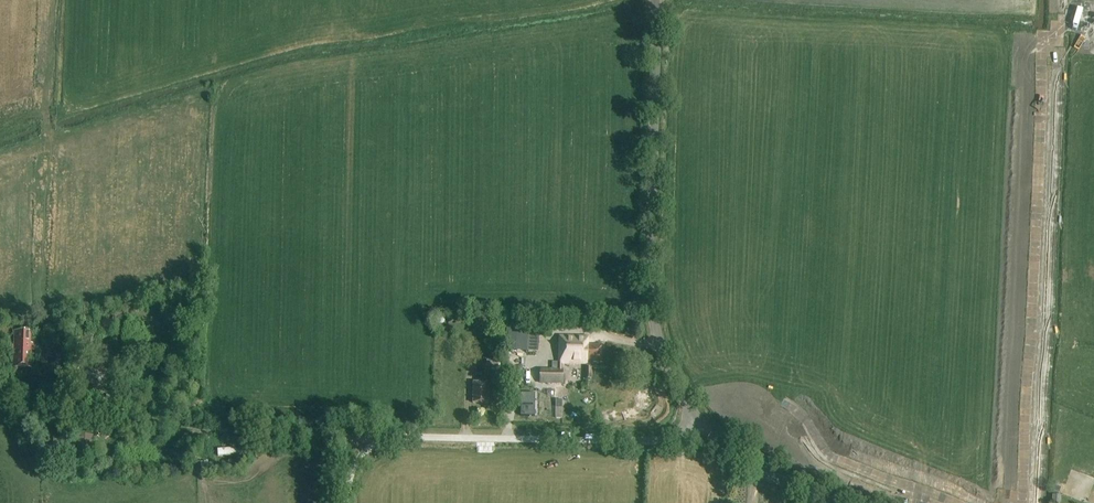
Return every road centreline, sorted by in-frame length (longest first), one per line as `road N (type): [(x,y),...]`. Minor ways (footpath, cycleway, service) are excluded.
road 1 (unclassified): [(695,415),(654,324),(654,0)]
road 2 (unclassified): [(695,415),(657,442),(399,438),(373,445)]
road 3 (track): [(373,445),(141,415),(102,398)]
road 4 (unclassified): [(833,502),(759,468),(695,415)]

